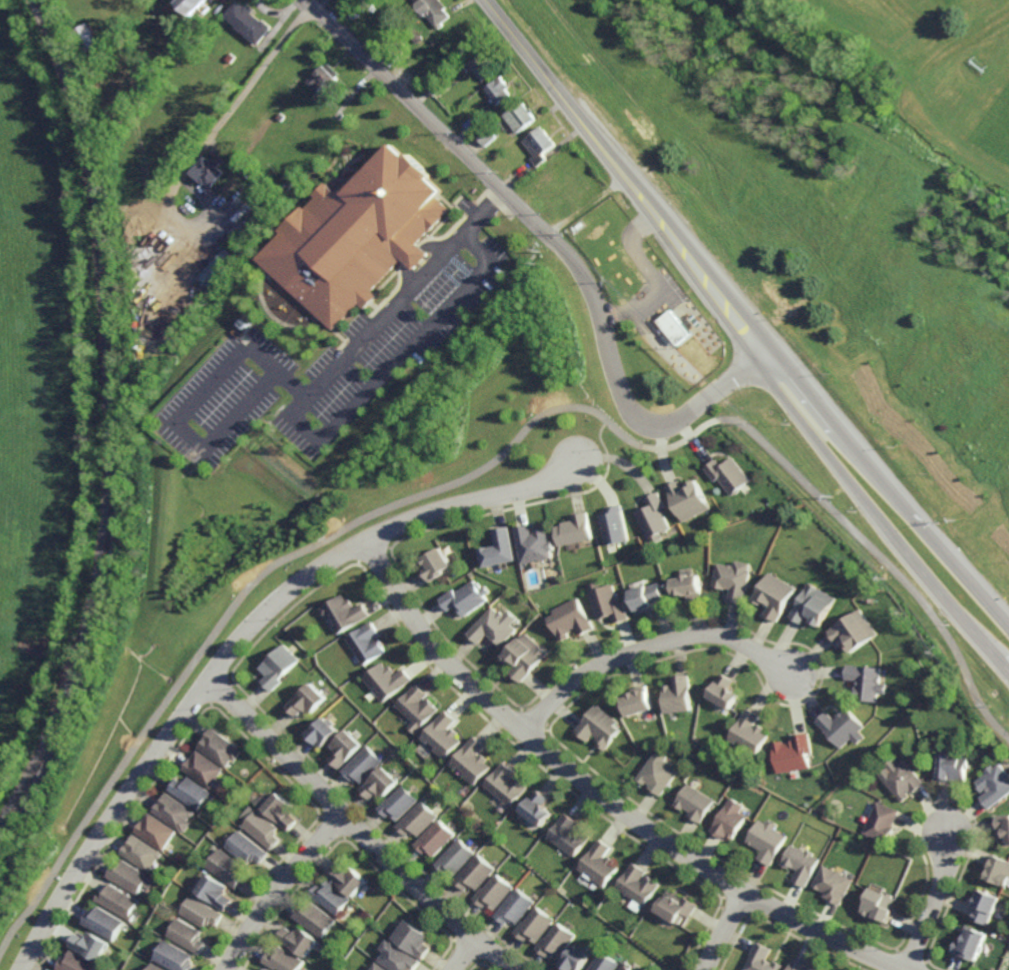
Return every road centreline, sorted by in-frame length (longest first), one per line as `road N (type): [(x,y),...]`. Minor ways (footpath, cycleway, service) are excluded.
road 1 (residential): [(23,969),(135,787),(268,612),(370,540),(428,515),(547,484),(593,448)]
road 2 (residential): [(307,0),(578,267),(632,413),(664,425),(679,420),(776,347)]
road 3 (residential): [(907,969),(739,890),(580,777),(433,641),(370,540)]
road 4 (primary): [(486,0),(761,359)]
road 5 (residential): [(519,969),(414,879),(215,674)]
road 6 (primary): [(761,359),(1008,659)]
road 7 (primary): [(1008,613),(800,372),(761,359)]
road 8 (residential): [(521,725),(587,667),(691,632),(736,639),(790,674)]
road 9 (residential): [(348,811),(275,895),(225,969)]
road 10 (residential): [(946,834),(945,874),(909,969)]

